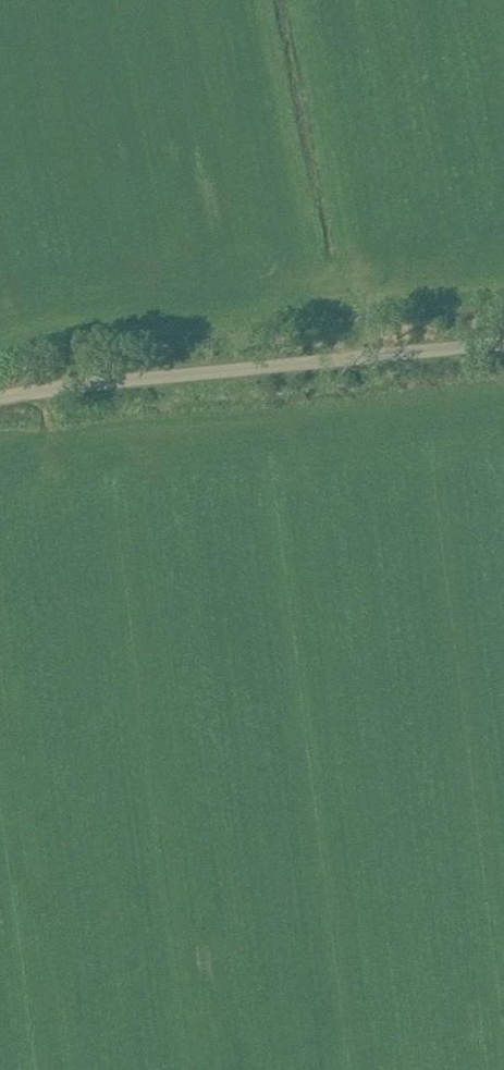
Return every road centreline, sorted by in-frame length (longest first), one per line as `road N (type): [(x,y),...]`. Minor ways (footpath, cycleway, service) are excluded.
road 1 (unclassified): [(0,402),(231,363),(503,340)]

